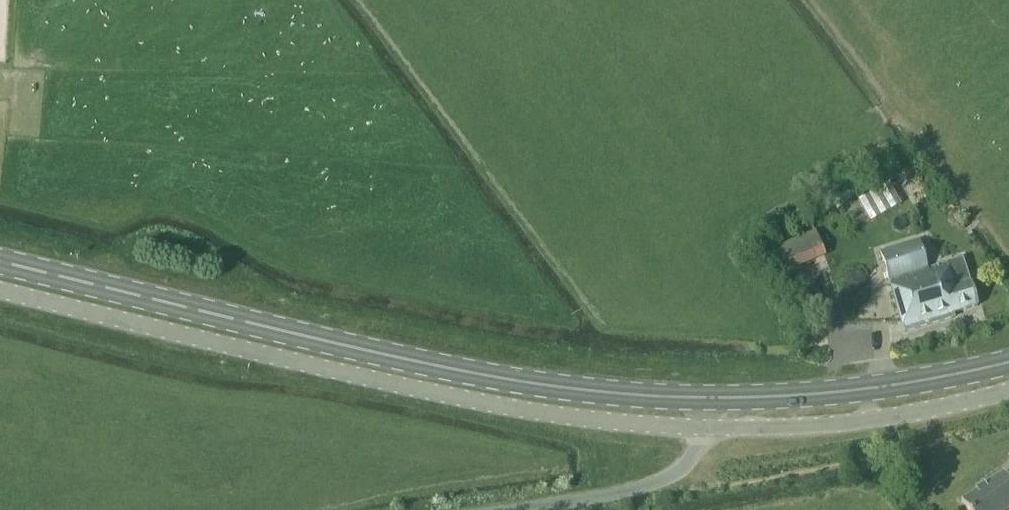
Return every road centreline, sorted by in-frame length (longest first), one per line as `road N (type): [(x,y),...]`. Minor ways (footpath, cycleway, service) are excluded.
road 1 (primary): [(0,260),(454,368),(705,397)]
road 2 (unclassified): [(0,289),(427,390),(575,416),(702,426)]
road 3 (unclassified): [(702,426),(828,423),(1008,389)]
road 4 (primary): [(705,397),(865,388),(1008,361)]
road 5 (unclassified): [(702,426),(696,452),(666,478),(506,509)]

